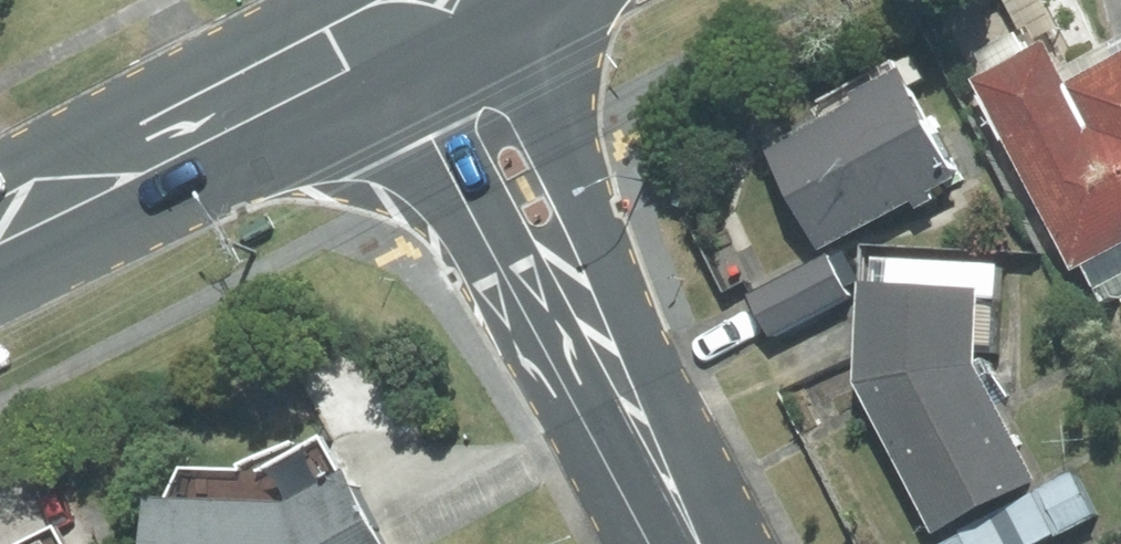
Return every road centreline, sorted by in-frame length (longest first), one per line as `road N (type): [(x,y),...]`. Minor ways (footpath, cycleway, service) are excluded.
road 1 (tertiary): [(688,543),(627,426),(488,110),(434,14)]
road 2 (secondary): [(434,14),(0,228)]

